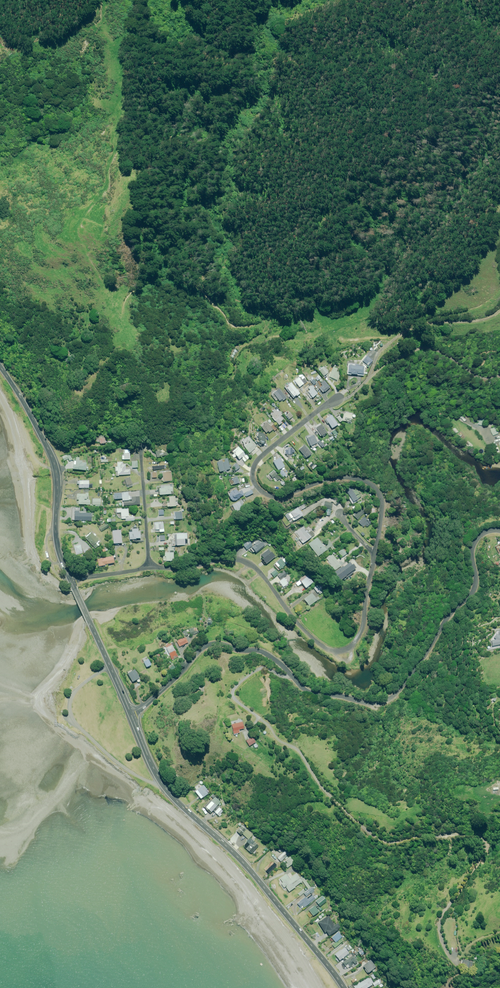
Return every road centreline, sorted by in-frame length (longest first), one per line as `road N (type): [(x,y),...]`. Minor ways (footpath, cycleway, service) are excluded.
road 1 (residential): [(131,713),(214,643),(263,652),(312,693),(388,700),(473,592),(474,542),(499,530)]
road 2 (primary): [(344,987),(249,869),(167,789),(131,713)]
road 3 (residential): [(375,555),(362,630),(340,651),(317,642),(245,561),(149,567)]
road 4 (residential): [(338,400),(264,453),(254,481),(275,496),(336,478),(368,482),(381,502),(375,555)]
road 5 (primary): [(71,581),(57,544),(54,463),(0,366)]
road 6 (track): [(364,384),(381,350),(418,322),(476,321),(499,312)]
road 7 (primary): [(131,713),(71,581)]
road 8 (residential): [(140,442),(149,567)]

